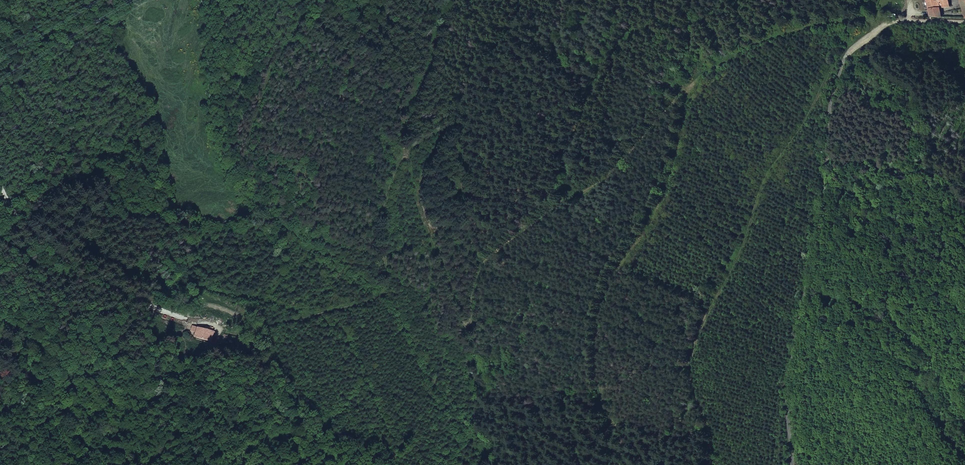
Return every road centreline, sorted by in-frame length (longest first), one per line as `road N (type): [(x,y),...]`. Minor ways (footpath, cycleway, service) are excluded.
road 1 (track): [(790,464),(790,375),(840,62),(899,22),(964,19)]
road 2 (track): [(384,257),(377,296),(232,333),(118,293),(60,257),(0,188)]

